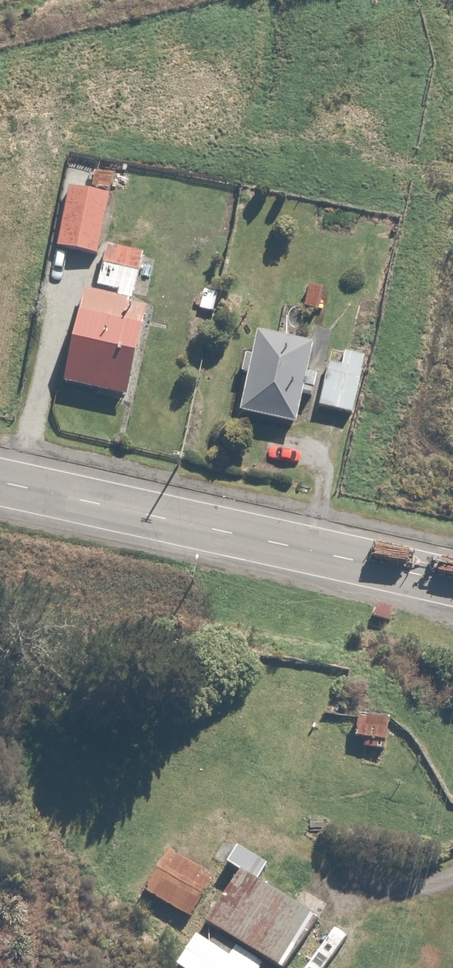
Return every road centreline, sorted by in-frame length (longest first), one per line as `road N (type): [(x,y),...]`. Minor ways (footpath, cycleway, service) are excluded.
road 1 (primary): [(452,583),(0,483)]

